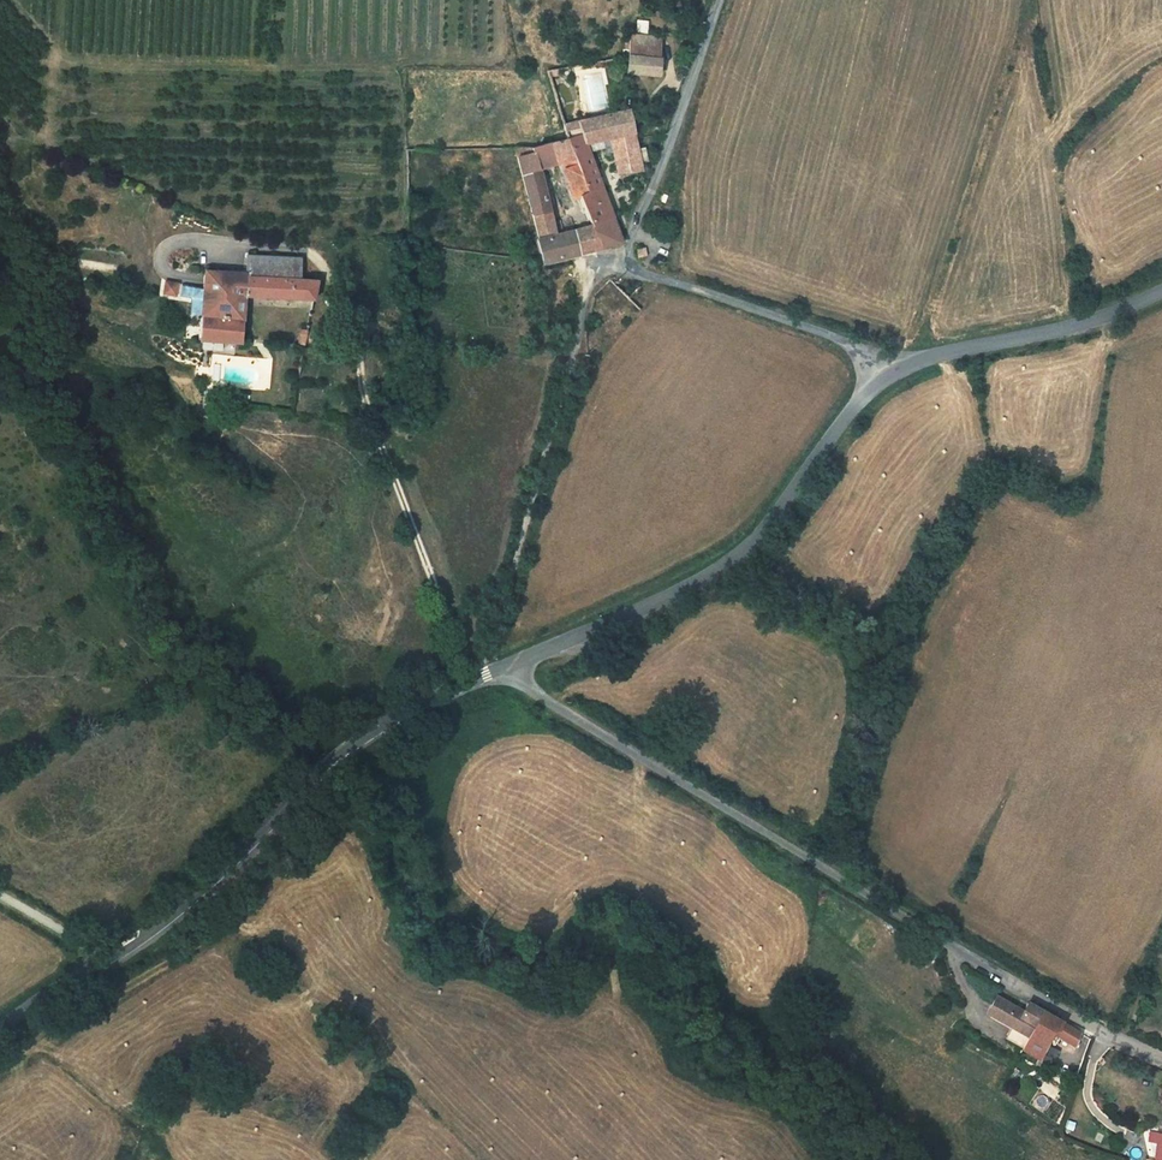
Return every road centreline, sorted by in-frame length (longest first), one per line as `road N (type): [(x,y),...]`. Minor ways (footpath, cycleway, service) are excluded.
road 1 (unclassified): [(510,664),(534,692),(950,944),(1161,1060)]
road 2 (unclassified): [(0,1028),(194,899),(376,726),(510,664)]
road 3 (unclassified): [(720,0),(628,248),(630,264),(822,331),(884,377)]
road 4 (unclassified): [(510,664),(719,569),(755,541),(884,377)]
road 5 (unclassified): [(884,377),(923,359),(1113,313),(1161,290)]
road 6 (track): [(105,960),(0,899)]

